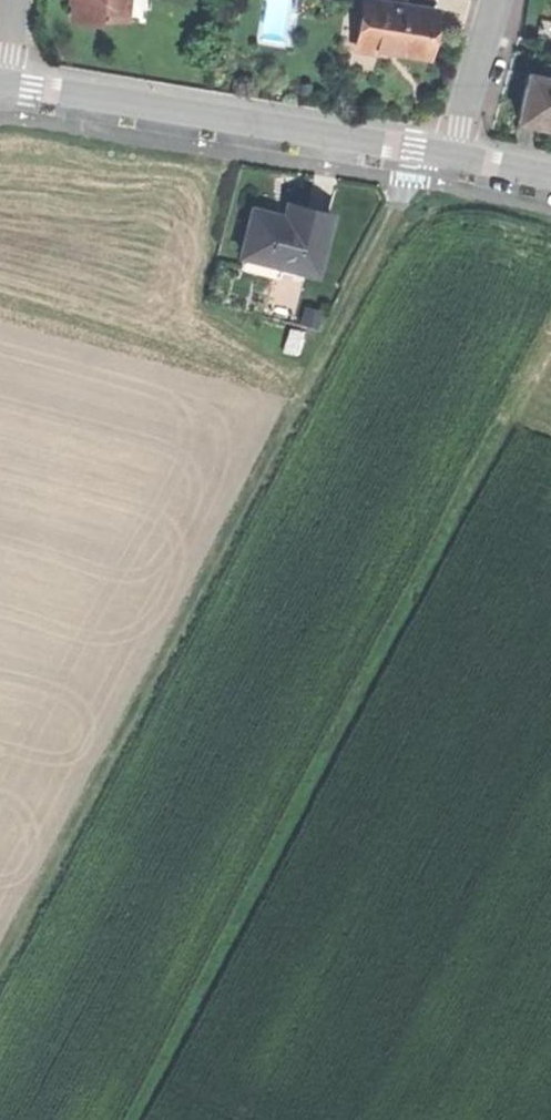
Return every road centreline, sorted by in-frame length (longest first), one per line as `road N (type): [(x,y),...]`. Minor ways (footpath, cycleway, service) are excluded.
road 1 (track): [(415,149),(391,215),(213,565),(0,956)]
road 2 (residential): [(4,82),(451,155)]
road 3 (residential): [(451,155),(495,0)]

